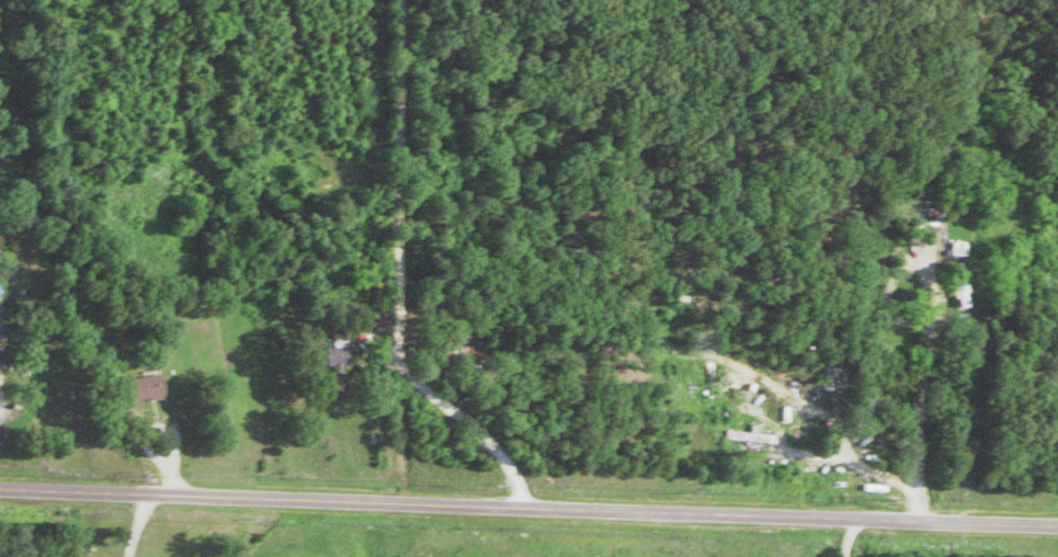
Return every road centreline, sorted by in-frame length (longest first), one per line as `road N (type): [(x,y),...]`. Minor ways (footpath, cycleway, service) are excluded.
road 1 (tertiary): [(1057,524),(179,501),(0,488)]
road 2 (residential): [(407,505),(405,0)]
road 3 (residential): [(922,522),(924,439),(946,298),(934,232)]
road 4 (residential): [(407,377),(501,450),(530,510)]

